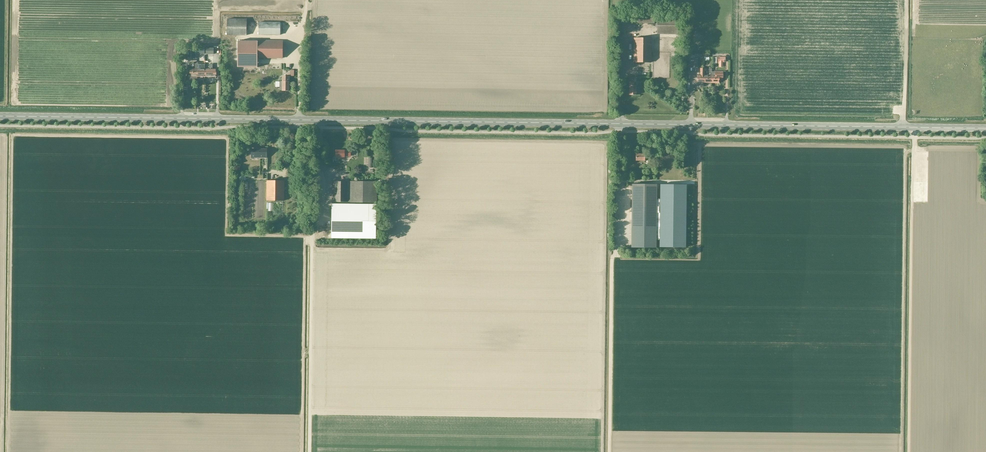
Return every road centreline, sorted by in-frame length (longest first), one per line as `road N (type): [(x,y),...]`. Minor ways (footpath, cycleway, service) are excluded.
road 1 (secondary): [(985,128),(0,116)]
road 2 (track): [(915,128),(908,451)]

